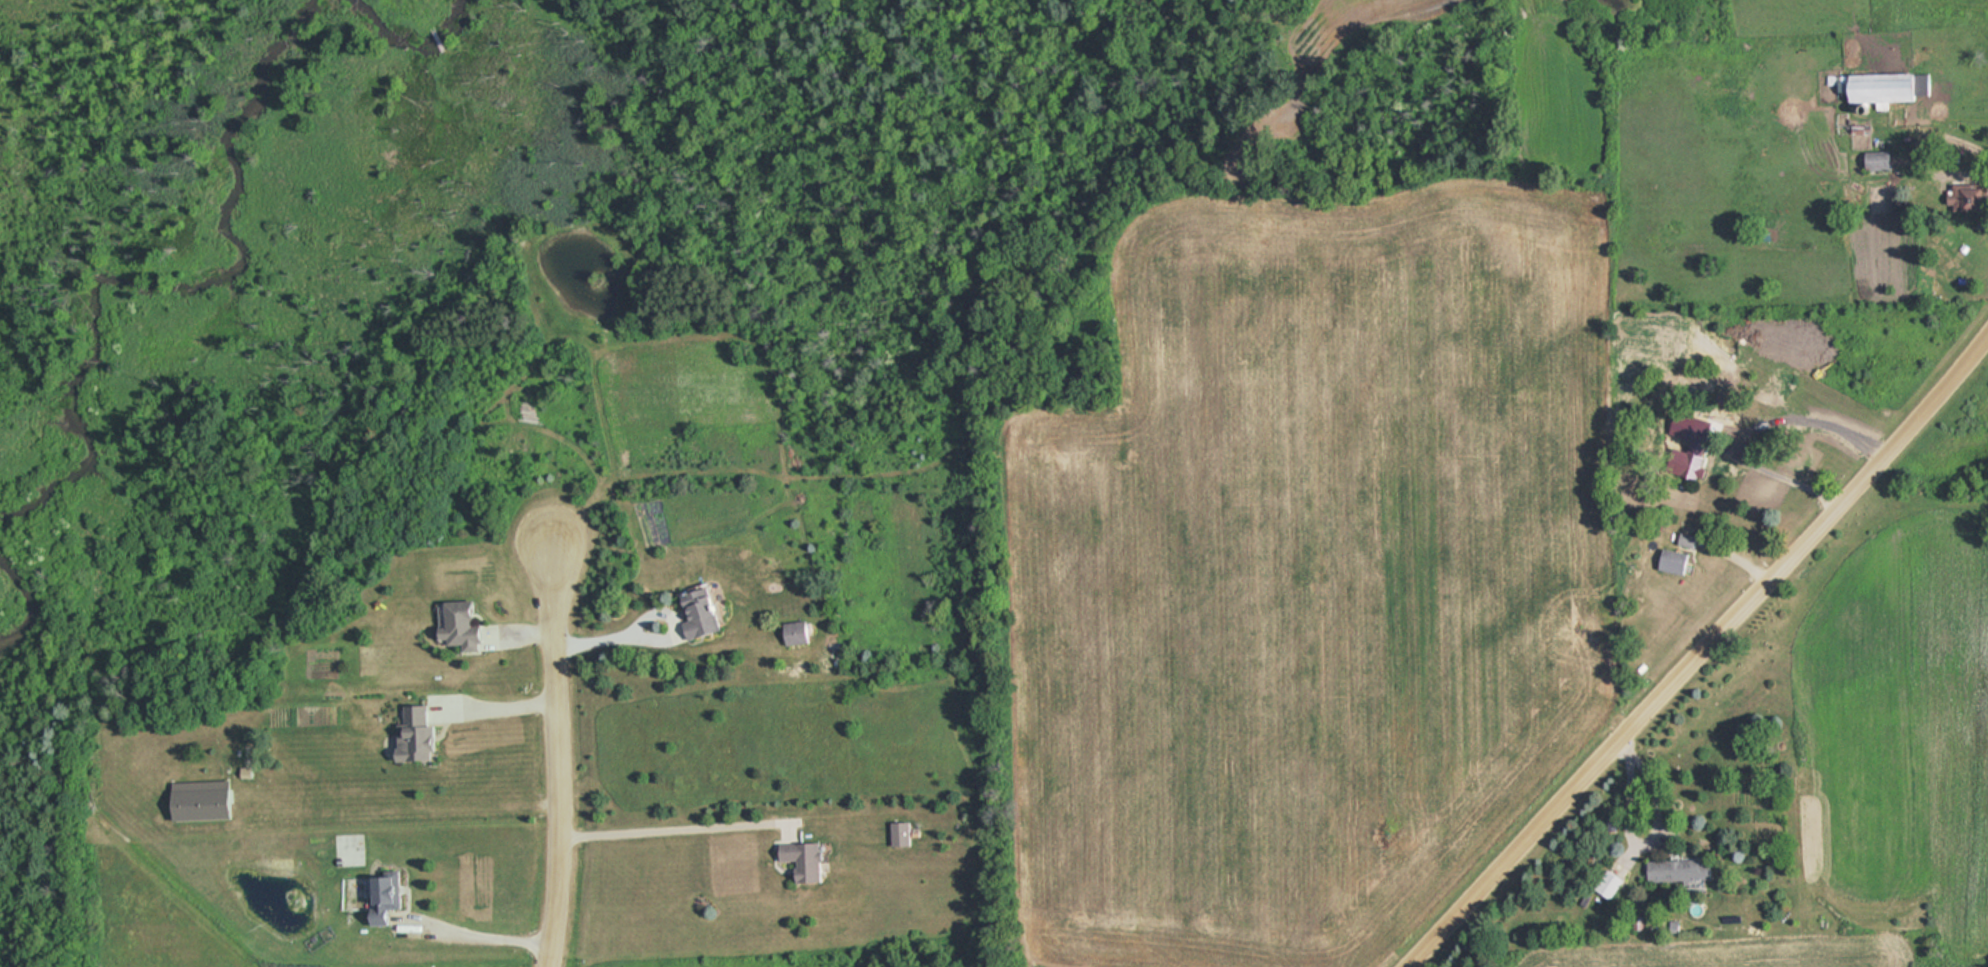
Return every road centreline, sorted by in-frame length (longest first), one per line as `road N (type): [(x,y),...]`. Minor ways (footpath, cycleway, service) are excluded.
road 1 (residential): [(1401,966),(1987,328)]
road 2 (residential): [(547,966),(561,830),(553,547)]

